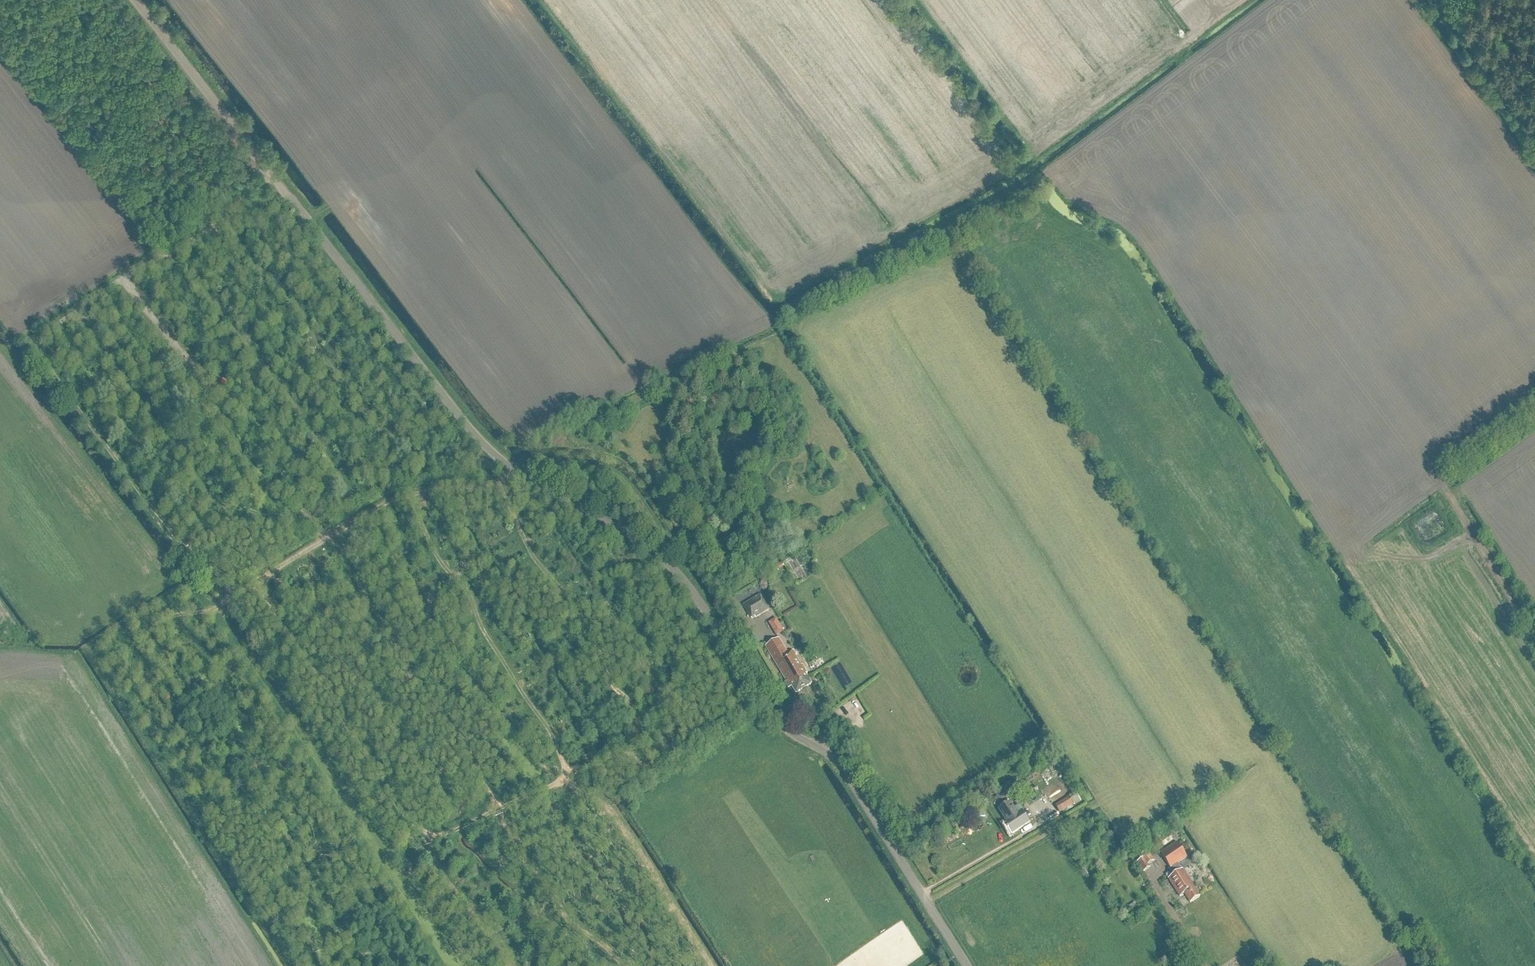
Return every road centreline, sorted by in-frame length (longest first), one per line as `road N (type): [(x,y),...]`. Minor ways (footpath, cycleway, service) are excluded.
road 1 (unclassified): [(967,965),(839,764),(772,717),(678,573),(633,536),(511,469),(476,438),(137,0)]

